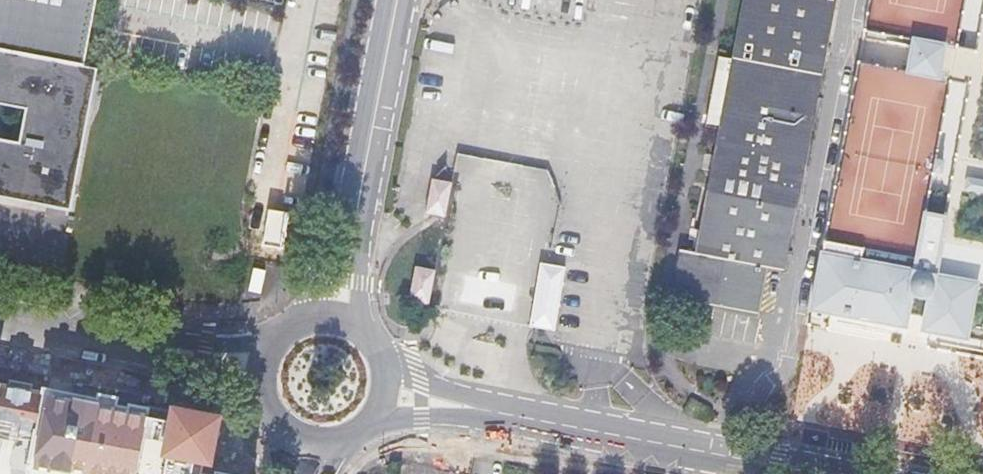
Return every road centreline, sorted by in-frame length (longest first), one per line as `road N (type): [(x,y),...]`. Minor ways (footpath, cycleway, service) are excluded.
road 1 (secondary): [(489,413),(822,473)]
road 2 (secondary): [(397,0),(353,233)]
road 3 (unclassified): [(0,317),(210,358)]

